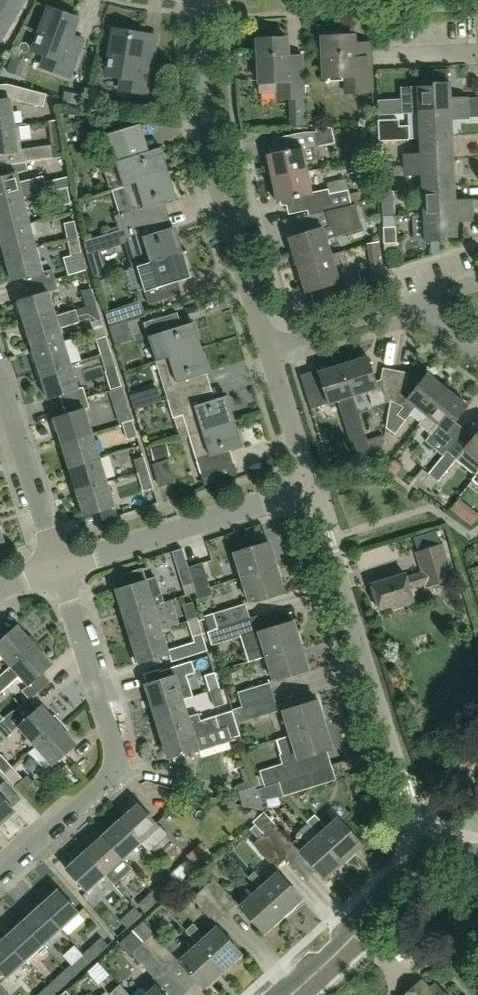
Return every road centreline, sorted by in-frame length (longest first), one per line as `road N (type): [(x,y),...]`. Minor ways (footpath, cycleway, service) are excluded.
road 1 (residential): [(428,862),(312,488)]
road 2 (residential): [(0,874),(119,766),(59,568)]
road 3 (residential): [(270,348),(211,147),(203,0)]
road 4 (residential): [(59,568),(312,488)]
road 5 (residential): [(274,994),(428,862)]
road 6 (residential): [(59,568),(0,375)]
road 7 (residential): [(270,348),(427,300)]
road 8 (residential): [(312,488),(270,348)]

